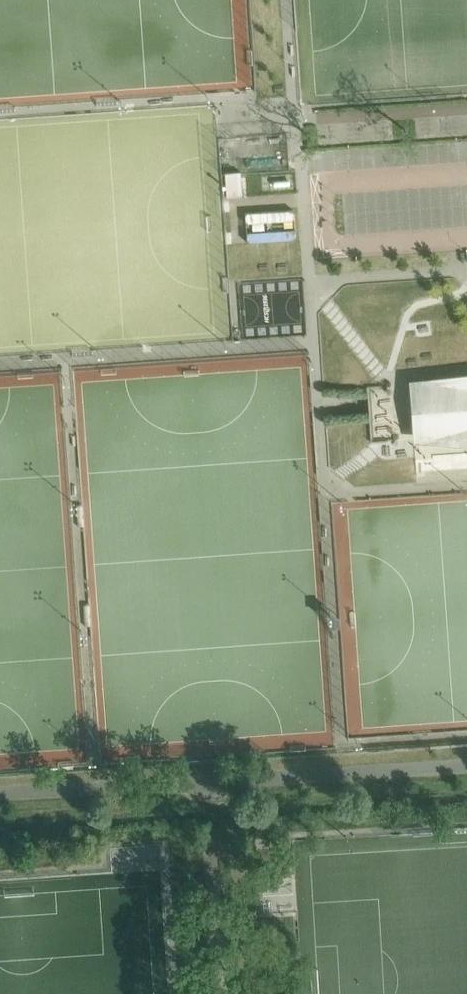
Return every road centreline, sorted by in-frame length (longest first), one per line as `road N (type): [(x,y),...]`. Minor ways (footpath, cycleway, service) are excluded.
road 1 (unclassified): [(466,767),(0,794)]

